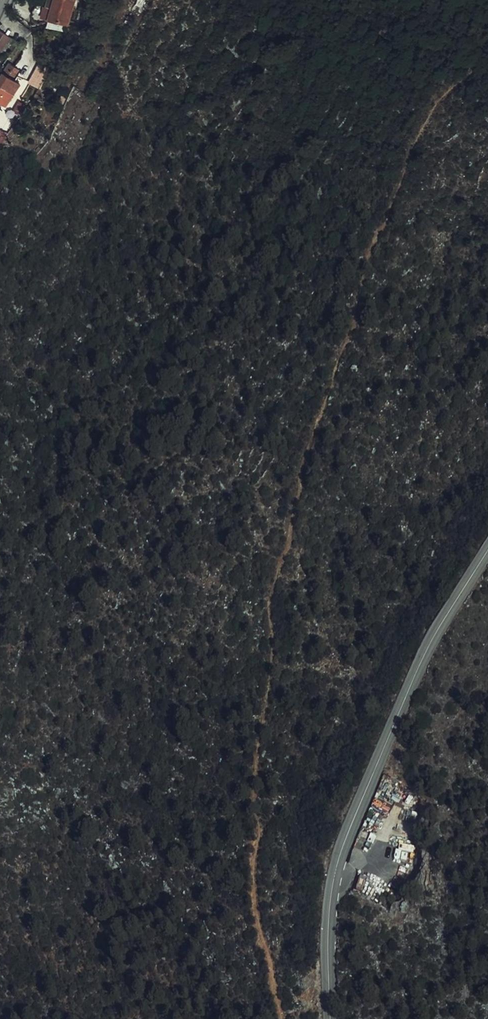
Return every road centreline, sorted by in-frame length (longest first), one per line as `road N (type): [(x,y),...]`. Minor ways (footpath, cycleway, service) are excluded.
road 1 (tertiary): [(330,1018),(331,906),(361,798),(430,645),(487,552)]

